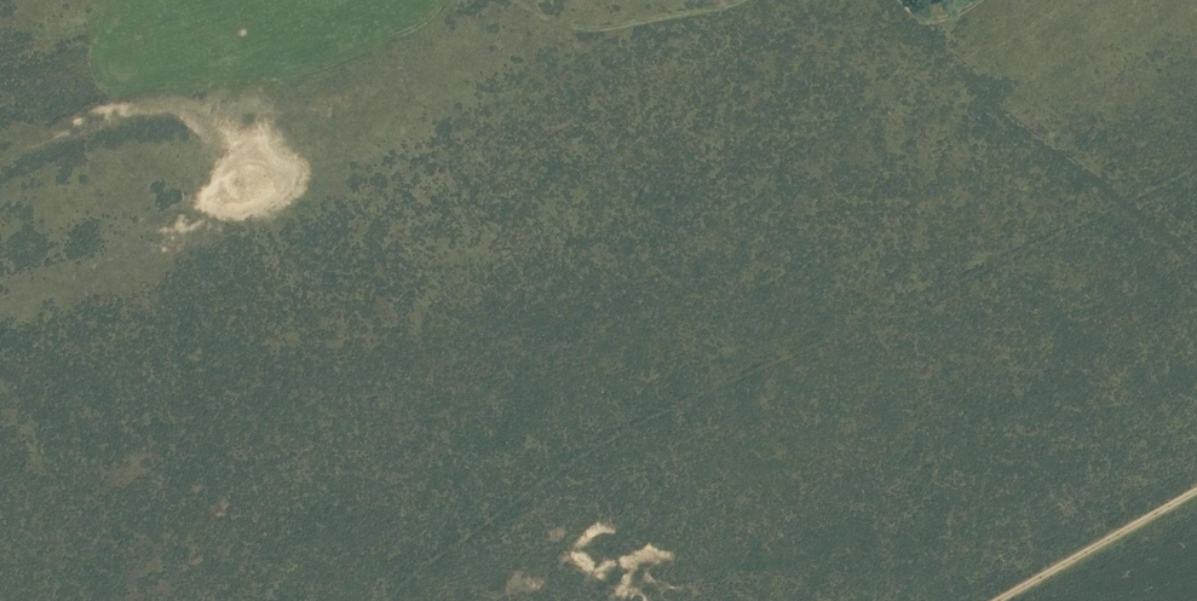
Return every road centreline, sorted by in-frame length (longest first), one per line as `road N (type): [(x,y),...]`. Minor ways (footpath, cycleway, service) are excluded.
road 1 (track): [(742,0),(602,29),(571,27),(514,0)]
road 2 (track): [(996,600),(1196,489)]

